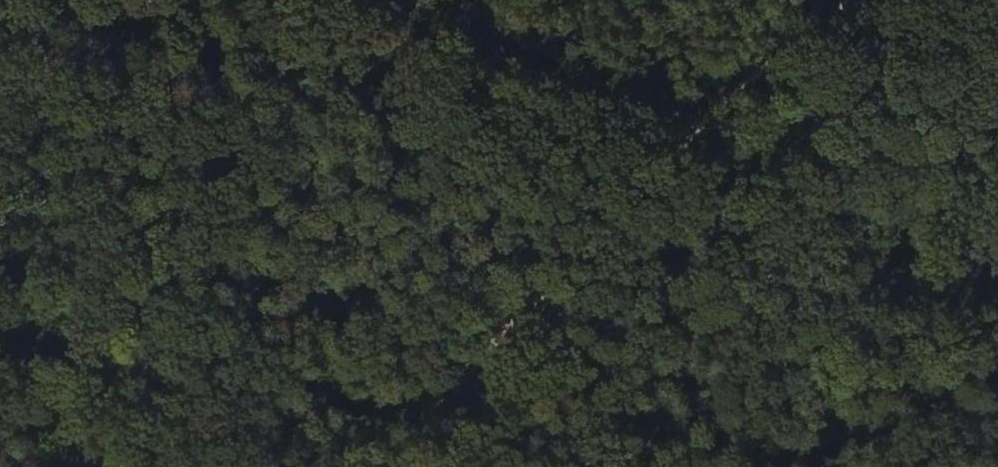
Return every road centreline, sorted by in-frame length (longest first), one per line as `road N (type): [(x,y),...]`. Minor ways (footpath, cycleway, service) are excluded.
road 1 (track): [(678,115),(832,0)]

